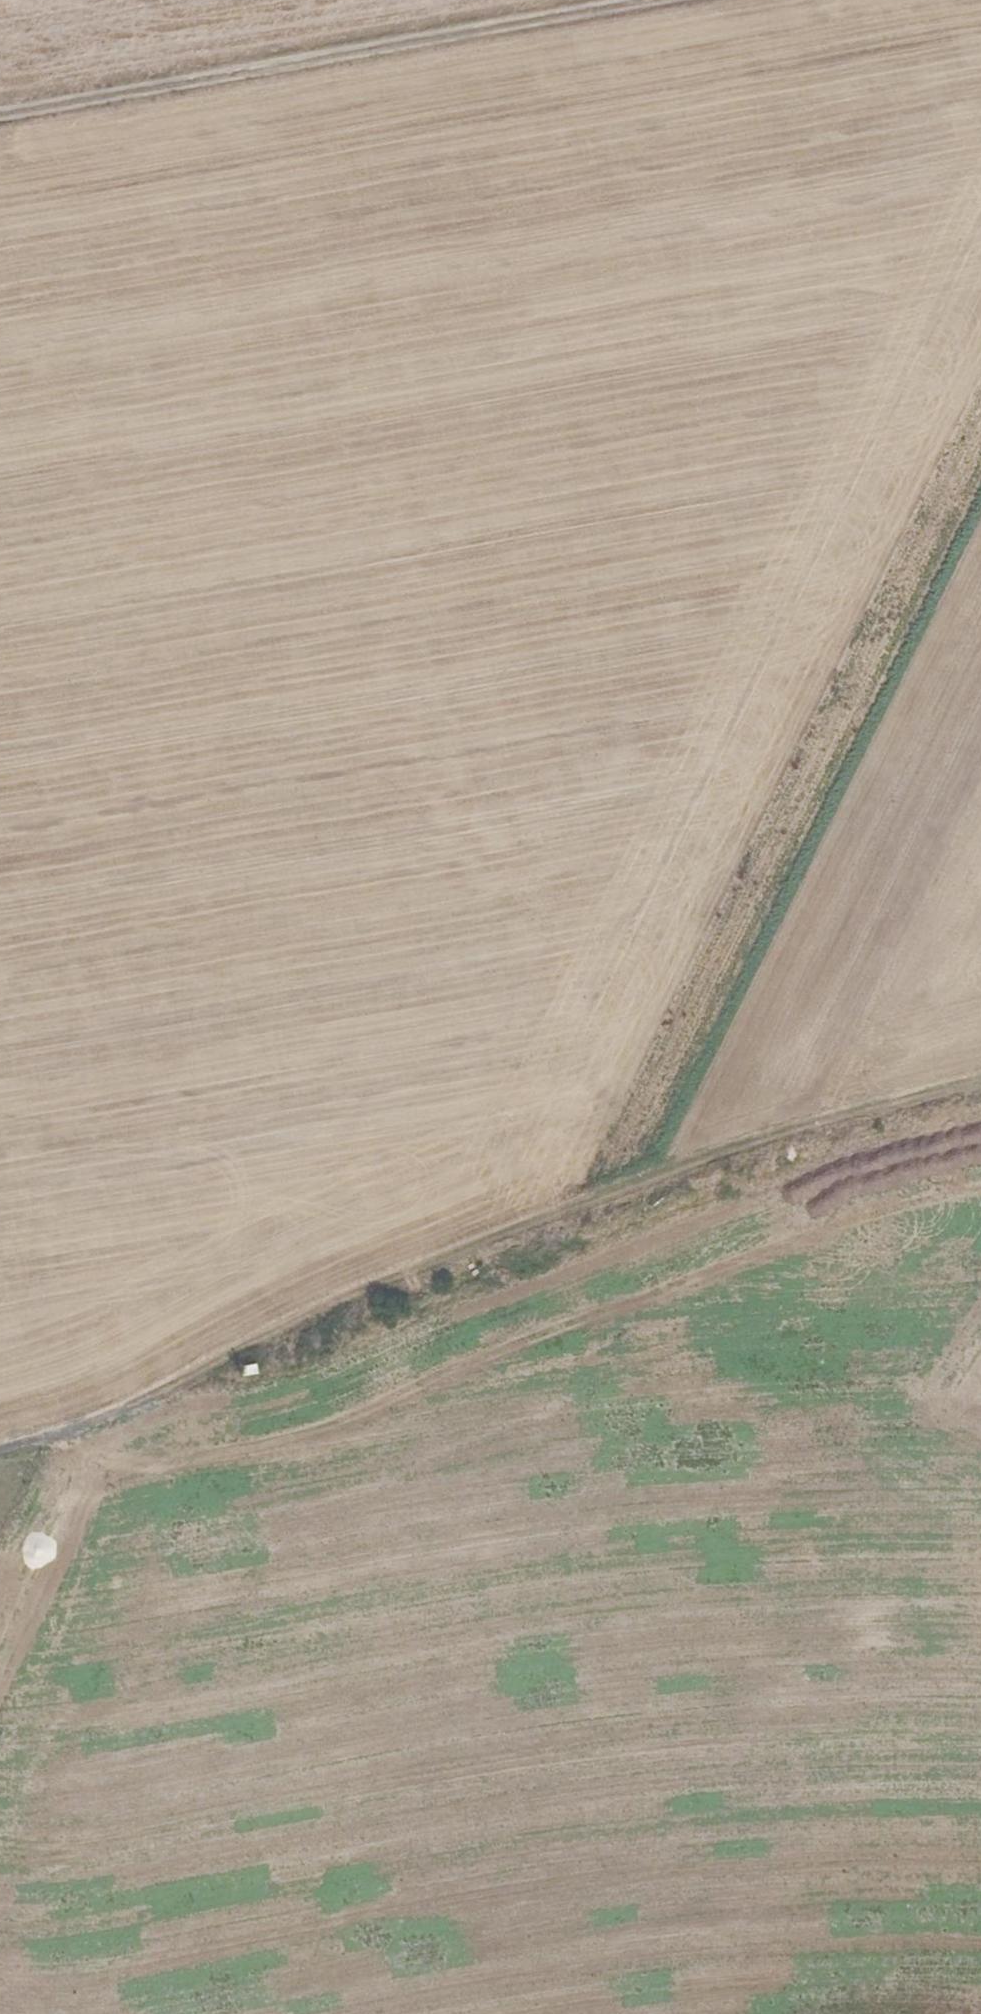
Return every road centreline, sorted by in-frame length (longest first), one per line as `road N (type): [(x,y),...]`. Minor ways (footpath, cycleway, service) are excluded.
road 1 (track): [(0,1449),(141,1420),(653,1207),(802,1157),(980,1120)]
road 2 (track): [(0,117),(682,0)]

